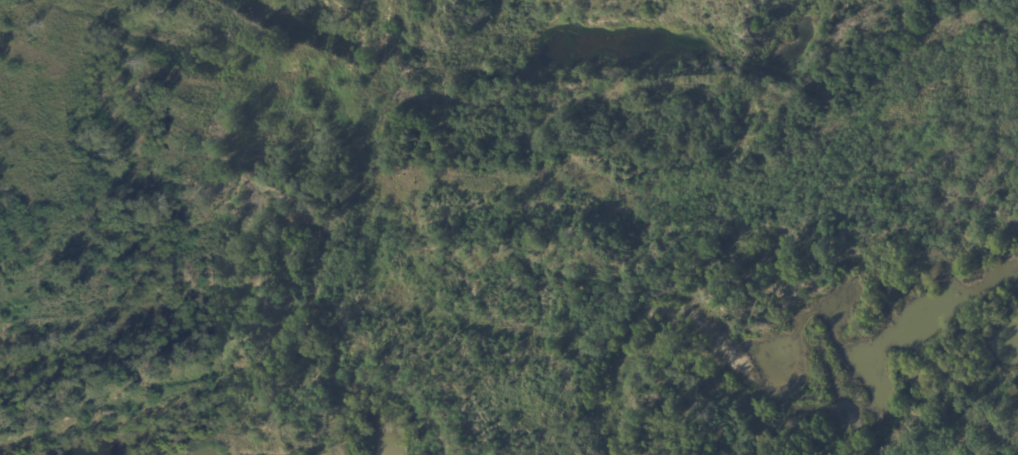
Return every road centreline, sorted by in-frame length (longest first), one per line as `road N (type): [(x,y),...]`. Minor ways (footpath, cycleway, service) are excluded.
road 1 (residential): [(1017,126),(886,172),(571,247),(235,284),(0,283)]
road 2 (residential): [(0,310),(230,309),(585,273),(785,228),(1017,155)]

